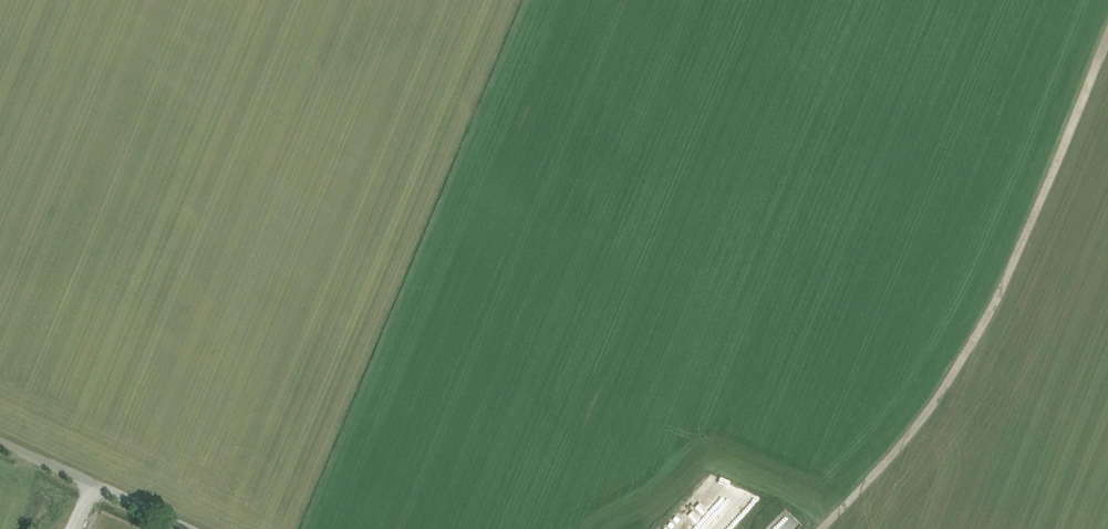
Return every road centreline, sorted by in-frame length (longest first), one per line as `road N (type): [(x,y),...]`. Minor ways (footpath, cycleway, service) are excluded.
road 1 (track): [(818,528),(913,427),(955,366),(1013,263),(1107,34)]
road 2 (track): [(0,443),(189,528)]

